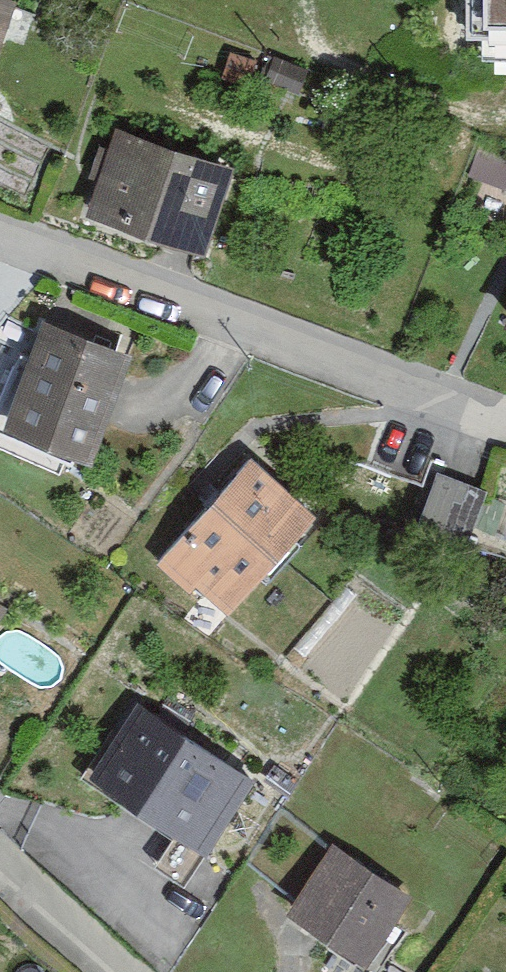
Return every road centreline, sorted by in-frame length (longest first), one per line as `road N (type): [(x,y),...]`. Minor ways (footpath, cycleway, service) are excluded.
road 1 (residential): [(0,225),(505,417)]
road 2 (residential): [(0,860),(122,971)]

